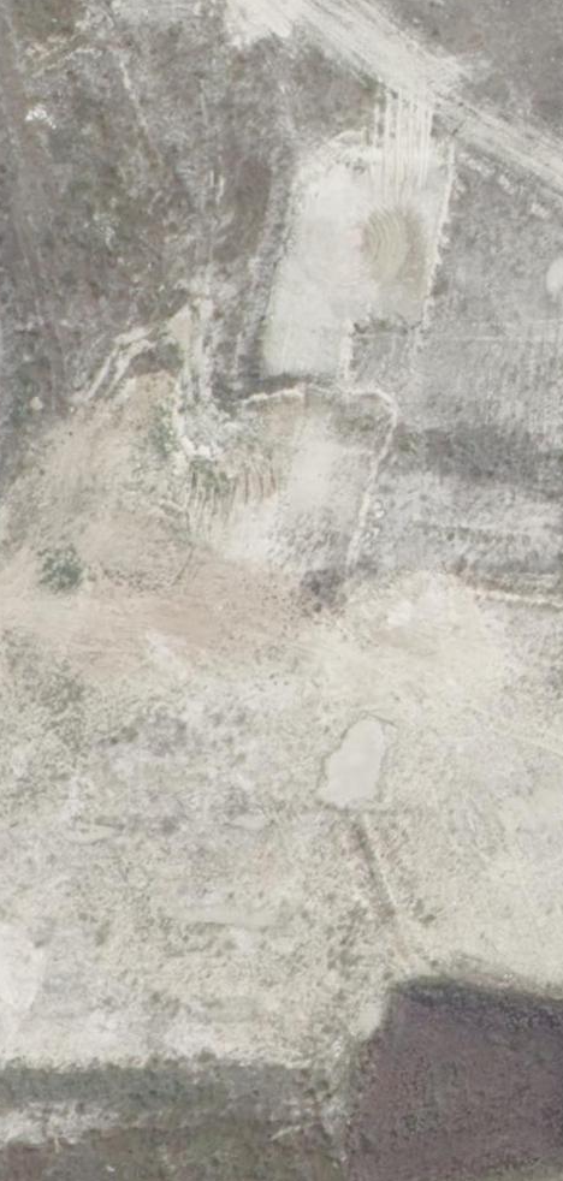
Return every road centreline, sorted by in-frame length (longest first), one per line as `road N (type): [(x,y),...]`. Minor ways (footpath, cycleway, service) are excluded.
road 1 (track): [(562,163),(326,0)]

